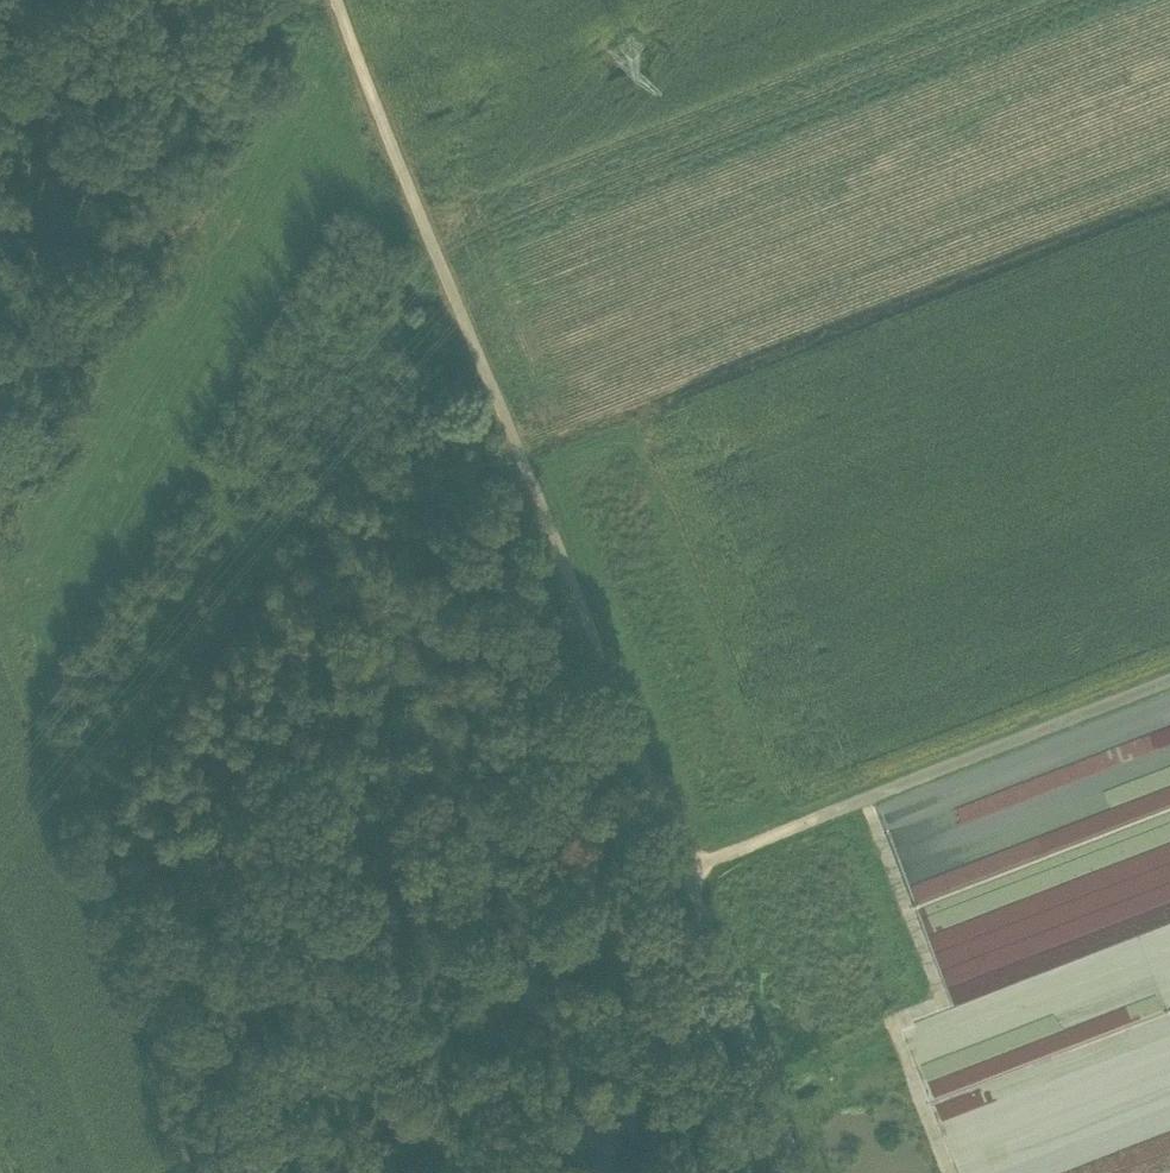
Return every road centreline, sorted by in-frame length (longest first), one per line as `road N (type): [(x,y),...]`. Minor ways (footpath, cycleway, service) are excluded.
road 1 (track): [(335,0),(792,1172)]
road 2 (track): [(0,578),(191,302),(272,229),(329,153),(382,131)]
road 3 (track): [(0,627),(198,1172)]
road 4 (track): [(1169,678),(678,870)]

